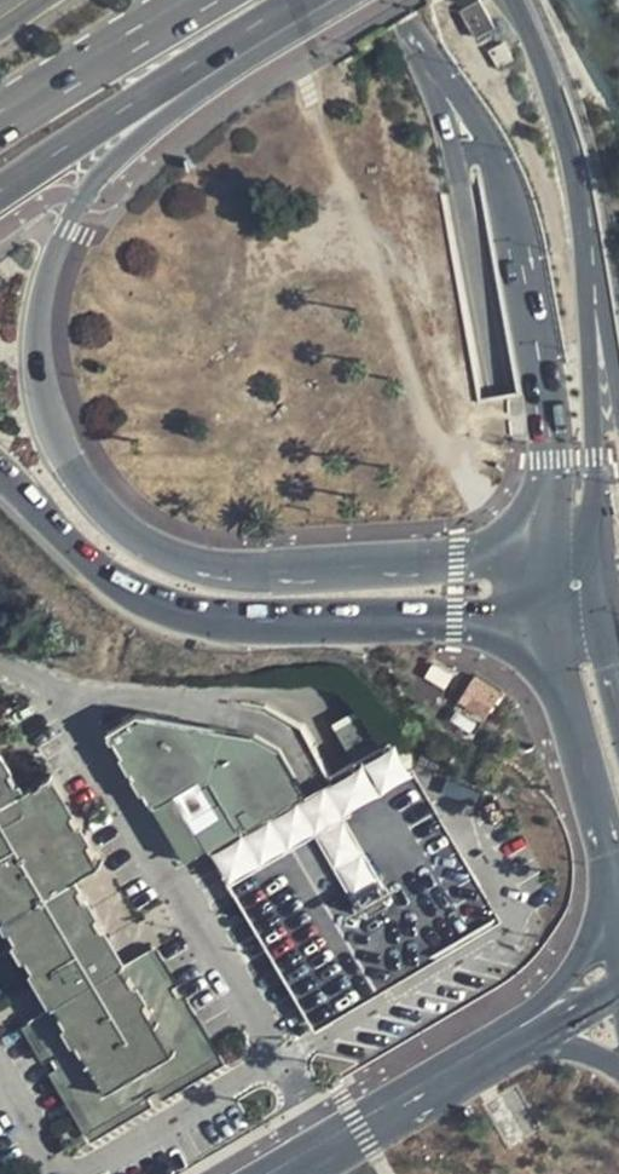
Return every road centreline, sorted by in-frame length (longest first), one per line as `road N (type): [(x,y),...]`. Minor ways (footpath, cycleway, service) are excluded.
road 1 (primary): [(545,590),(452,559),(256,571),(173,558),(128,534),(97,502),(49,427),(36,327),(42,288),(72,216),(101,172),(206,89),(266,28)]
road 2 (primary): [(386,0),(471,114),(501,184),(551,459),(545,590)]
road 3 (primary): [(0,464),(120,582),(221,624),(450,621),(545,590)]
road 4 (unclassified): [(614,963),(267,1173)]
road 5 (unclassified): [(545,590),(608,856),(614,963)]
road 6 (primary): [(597,583),(582,259)]
road 7 (primary): [(0,190),(266,28)]
road 8 (primary): [(582,259),(566,147),(511,0)]
road 9 (primary): [(206,0),(0,125)]
road 10 (unclassified): [(618,419),(582,259)]

